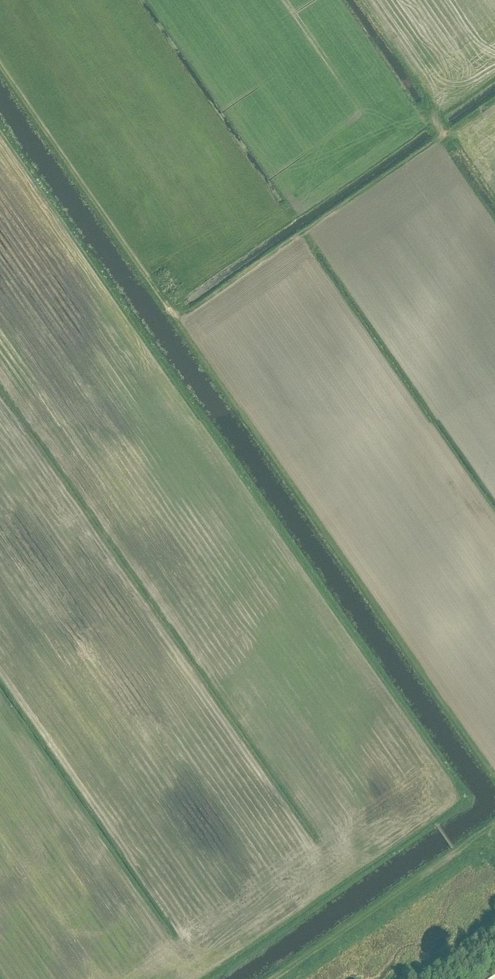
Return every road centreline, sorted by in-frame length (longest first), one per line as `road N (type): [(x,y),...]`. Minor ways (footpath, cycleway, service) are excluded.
road 1 (track): [(212,978),(464,798),(0,132)]
road 2 (track): [(494,778),(0,65)]
road 3 (track): [(176,319),(494,98)]
road 4 (track): [(282,978),(487,835)]

